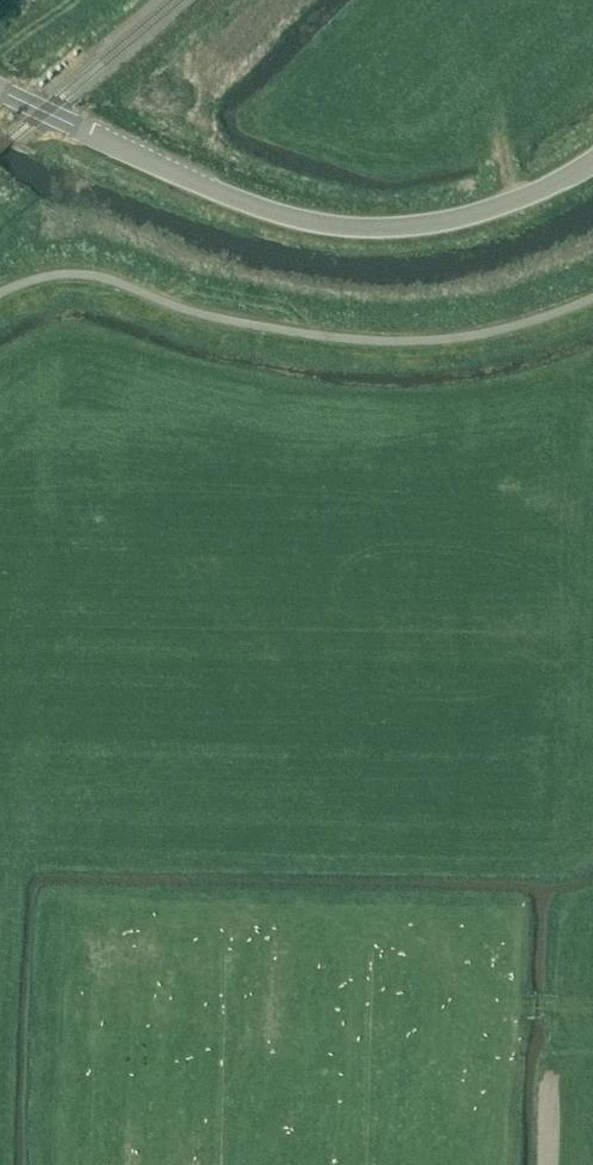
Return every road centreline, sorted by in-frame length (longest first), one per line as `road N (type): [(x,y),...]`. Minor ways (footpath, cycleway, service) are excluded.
road 1 (tertiary): [(0,89),(197,183),(340,226),(462,217),(592,161)]

